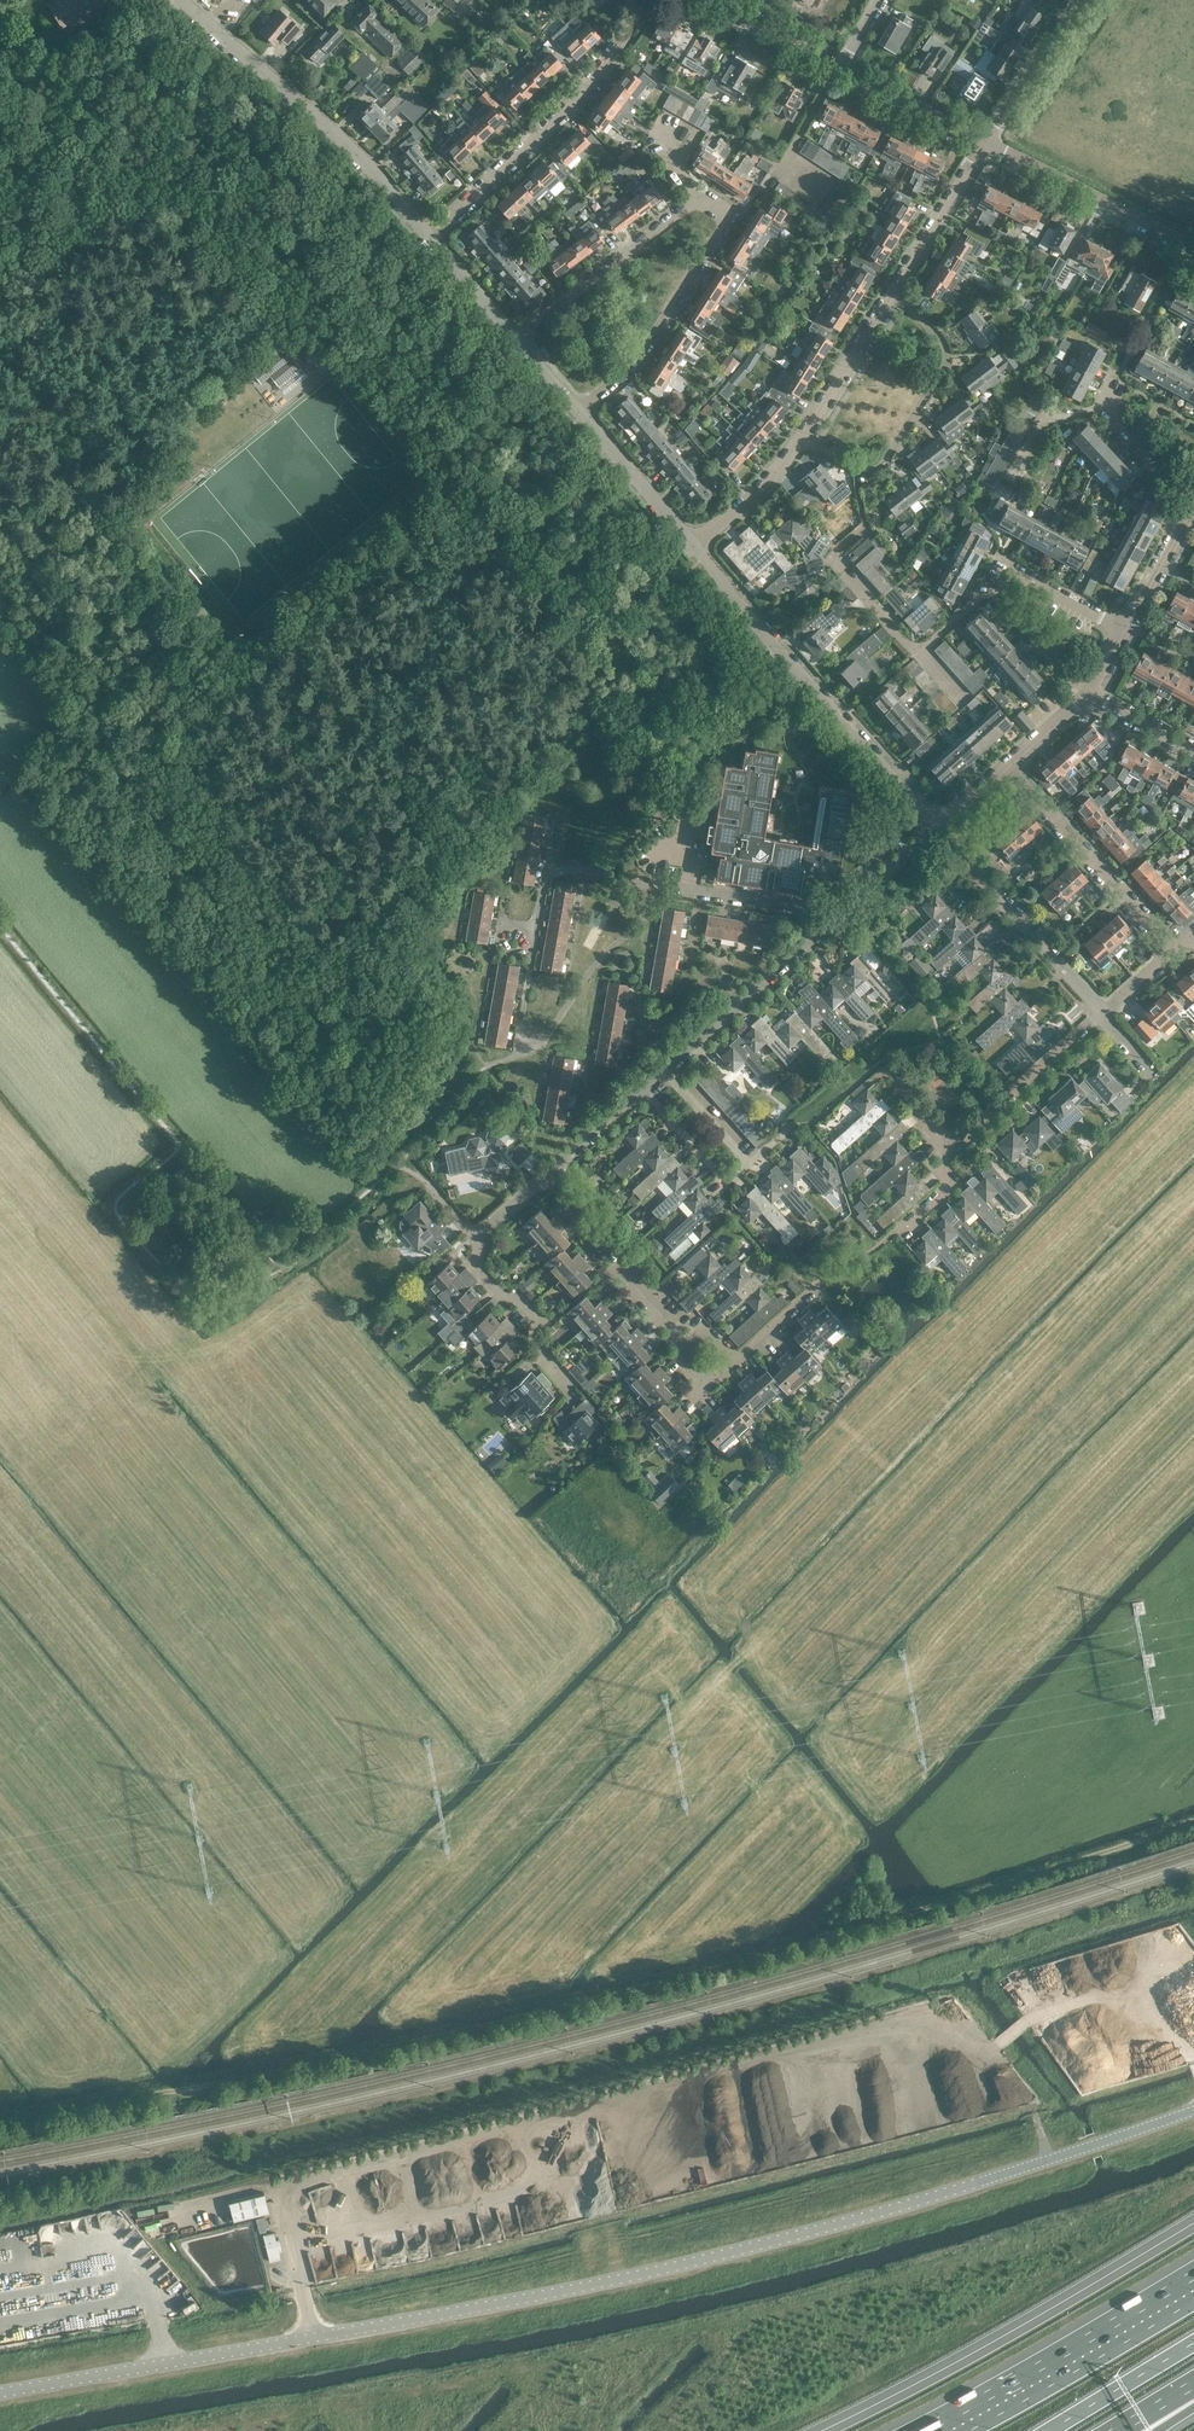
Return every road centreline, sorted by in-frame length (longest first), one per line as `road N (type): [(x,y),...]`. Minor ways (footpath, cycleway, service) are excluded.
road 1 (track): [(0,2118),(271,2069),(597,1997),(995,1887),(1193,1820)]
road 2 (tertiary): [(0,2392),(643,2274),(951,2192),(1193,2110)]
road 3 (residential): [(582,416),(633,372),(730,222),(699,202),(517,338)]
road 4 (residential): [(698,552),(799,444),(986,141)]
road 5 (tertiary): [(931,822),(698,552)]
road 6 (tertiary): [(431,238),(185,0)]
road 7 (residential): [(431,238),(565,123),(655,0)]
road 8 (motorway): [(1193,2286),(943,2430)]
road 9 (residential): [(566,1385),(536,1349),(537,1320),(478,1270),(473,1239),(545,1179)]
road 10 (residential): [(643,1090),(725,1183),(747,1163),(664,1071)]
road 11 (residential): [(705,1388),(658,1304),(545,1179)]
road 12 (residential): [(1104,1019),(931,822)]
road 13 (residential): [(919,655),(1011,567),(1123,632)]
road 14 (residential): [(1174,952),(1004,767)]
road 15 (residential): [(1193,250),(986,141)]
road 16 (residential): [(664,1071),(827,925)]
road 17 (residential): [(948,1156),(1104,1019)]
road 18 (tertiary): [(698,552),(582,416)]
road 19 (residential): [(827,925),(804,909),(658,888)]
road 20 (motorway): [(1045,2430),(1193,2342)]
road 21 (residential): [(986,141),(1080,0)]
road 22 (residential): [(986,141),(839,79)]
road 23 (residential): [(1193,497),(1107,413),(1123,384)]
road 24 (residential): [(839,79),(713,0)]
road 25 (tertiary): [(1123,632),(1193,501)]
road 26 (residential): [(827,925),(931,822)]
road 27 (residential): [(705,1388),(812,1291)]
road 28 (residential): [(545,1179),(643,1090)]
road 29 (tertiary): [(517,338),(431,238)]
road 30 (residential): [(1088,695),(1193,755)]

